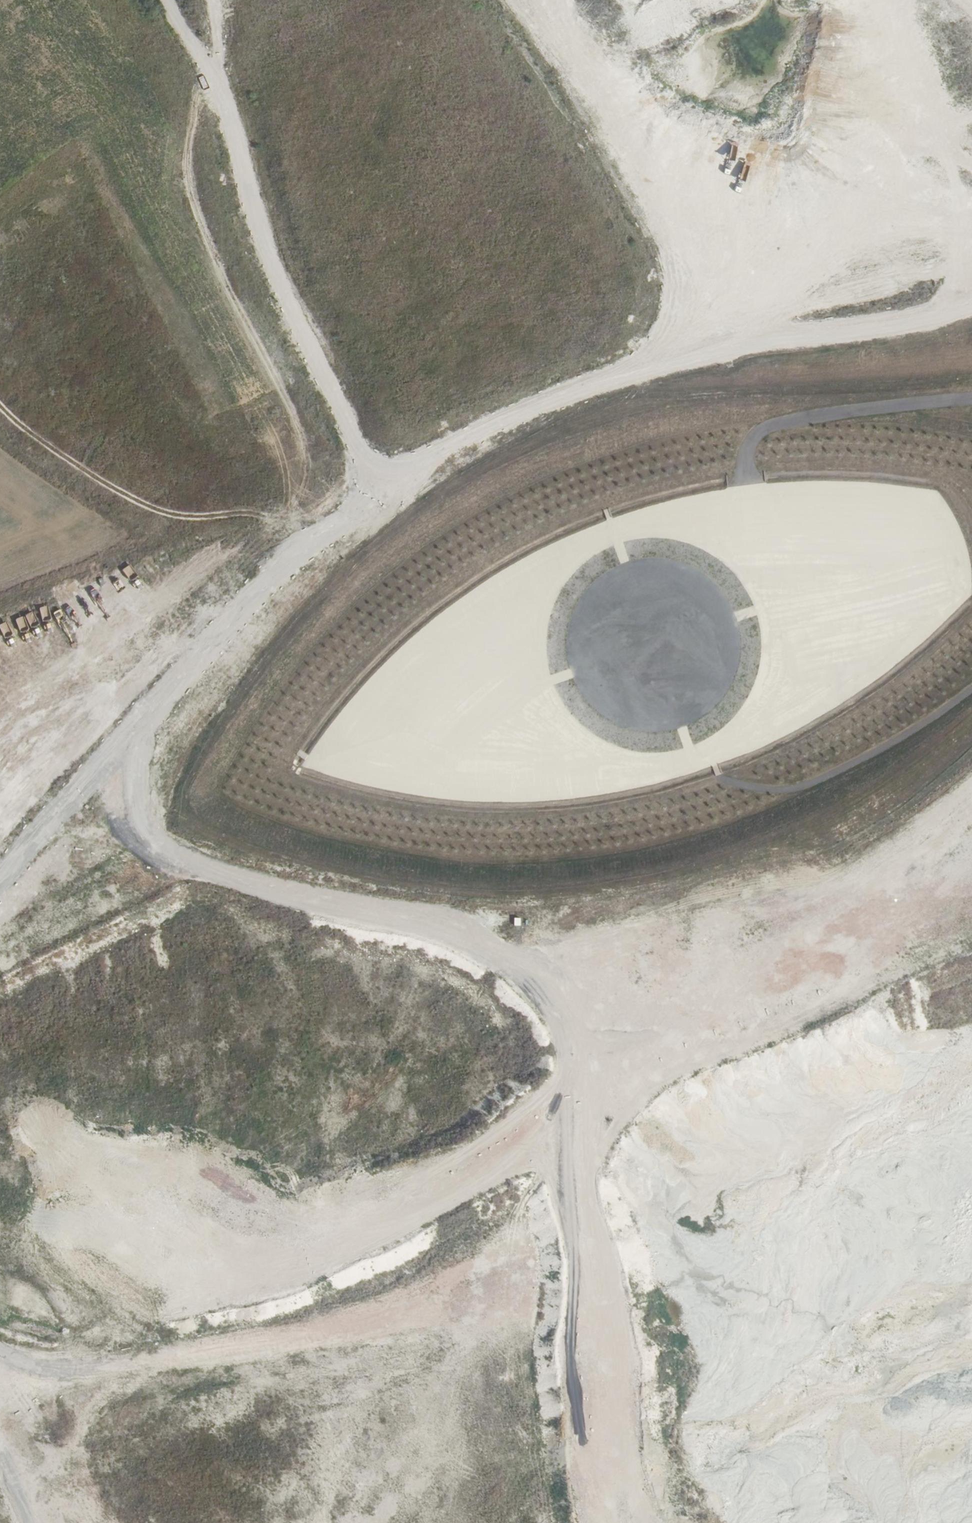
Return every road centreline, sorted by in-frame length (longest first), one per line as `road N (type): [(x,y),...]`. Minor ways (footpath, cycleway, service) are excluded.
road 1 (track): [(971,313),(796,343),(669,353),(485,430),(368,435),(331,420),(299,357),(197,77),(155,0)]

